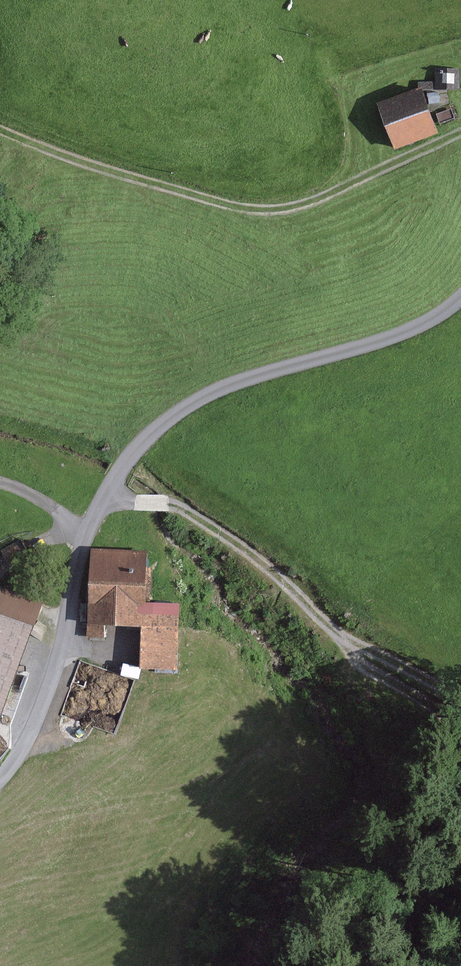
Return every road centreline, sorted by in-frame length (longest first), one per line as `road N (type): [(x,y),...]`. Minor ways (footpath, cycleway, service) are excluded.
road 1 (unclassified): [(460,301),(369,345),(207,388),(121,461),(87,527),(33,740),(0,783)]
road 2 (track): [(460,132),(324,196),(274,210),(227,205),(0,138)]
road 3 (track): [(100,501),(201,505),(460,655)]

